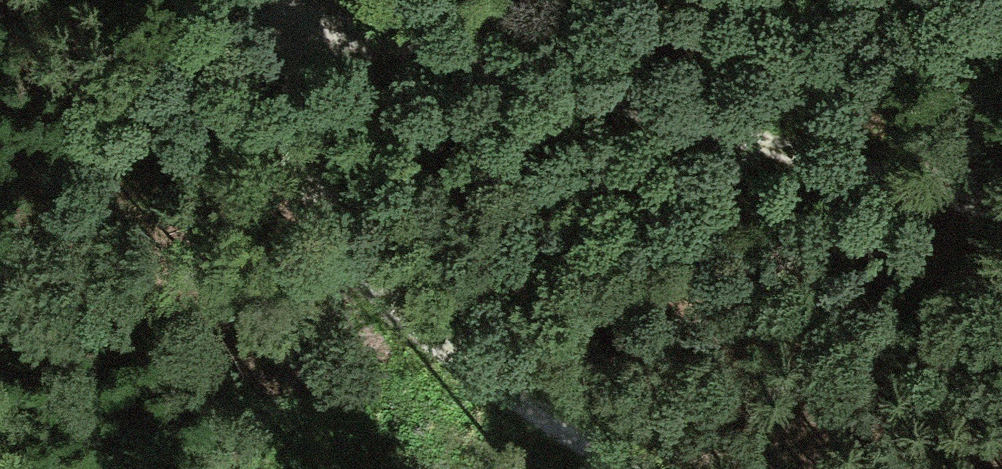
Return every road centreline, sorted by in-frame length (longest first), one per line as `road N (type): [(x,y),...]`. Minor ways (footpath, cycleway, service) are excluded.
road 1 (track): [(228,0),(1001,230)]
road 2 (track): [(292,0),(299,90),(358,269),(394,324),(615,468)]

